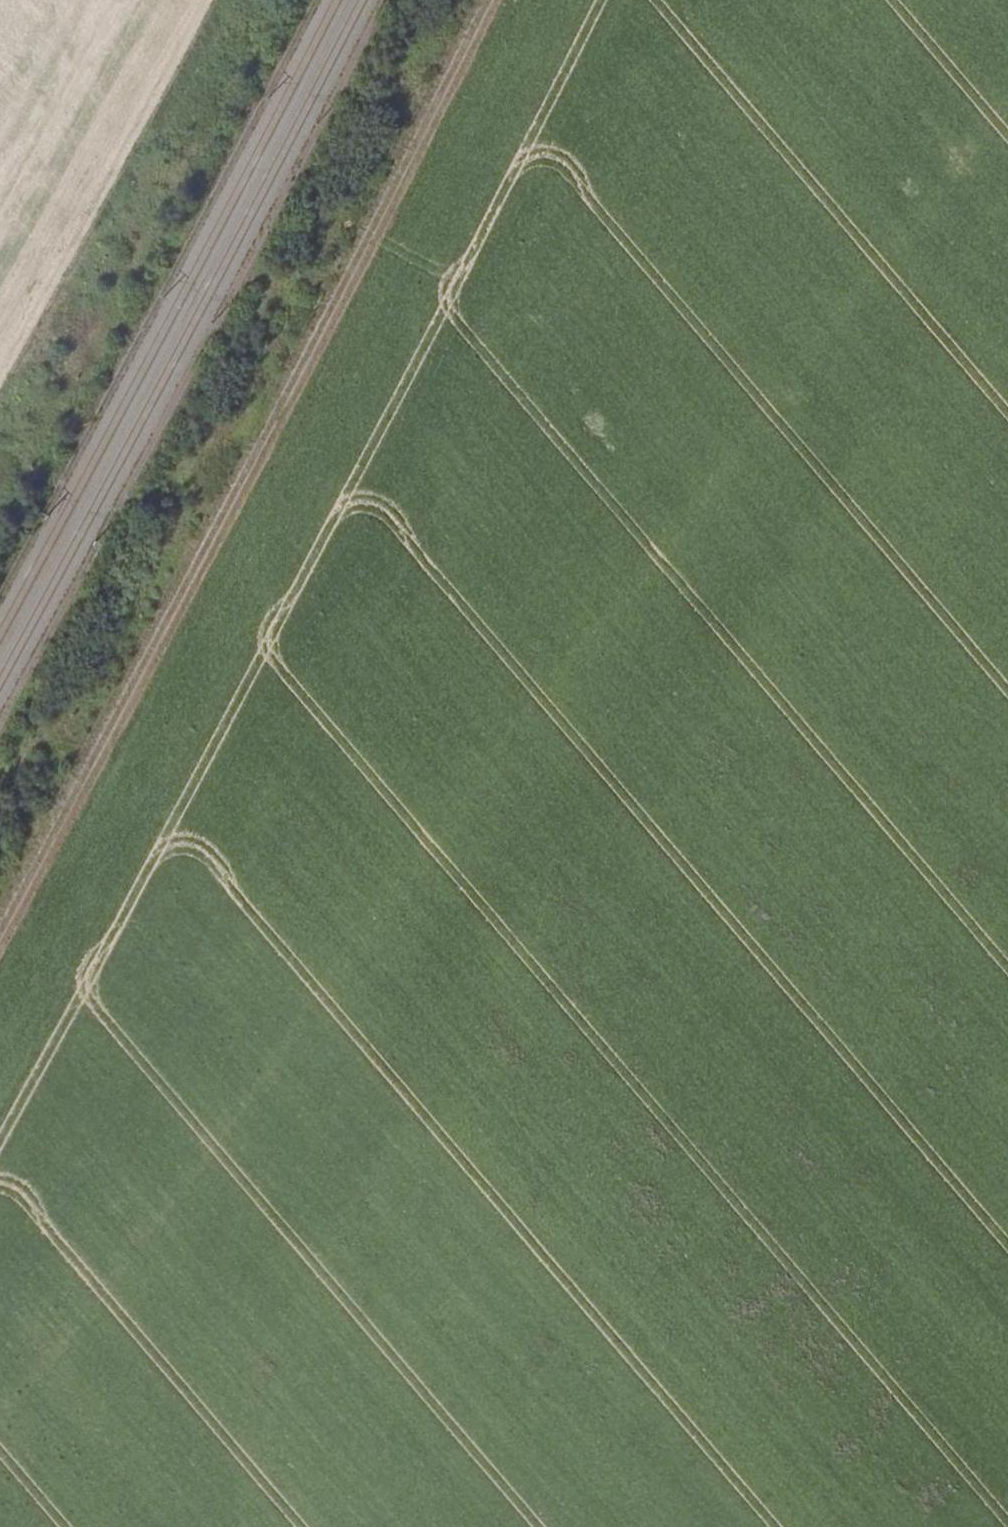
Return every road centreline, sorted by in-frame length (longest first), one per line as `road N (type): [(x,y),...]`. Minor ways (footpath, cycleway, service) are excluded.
road 1 (track): [(0,924),(142,668),(490,0)]

